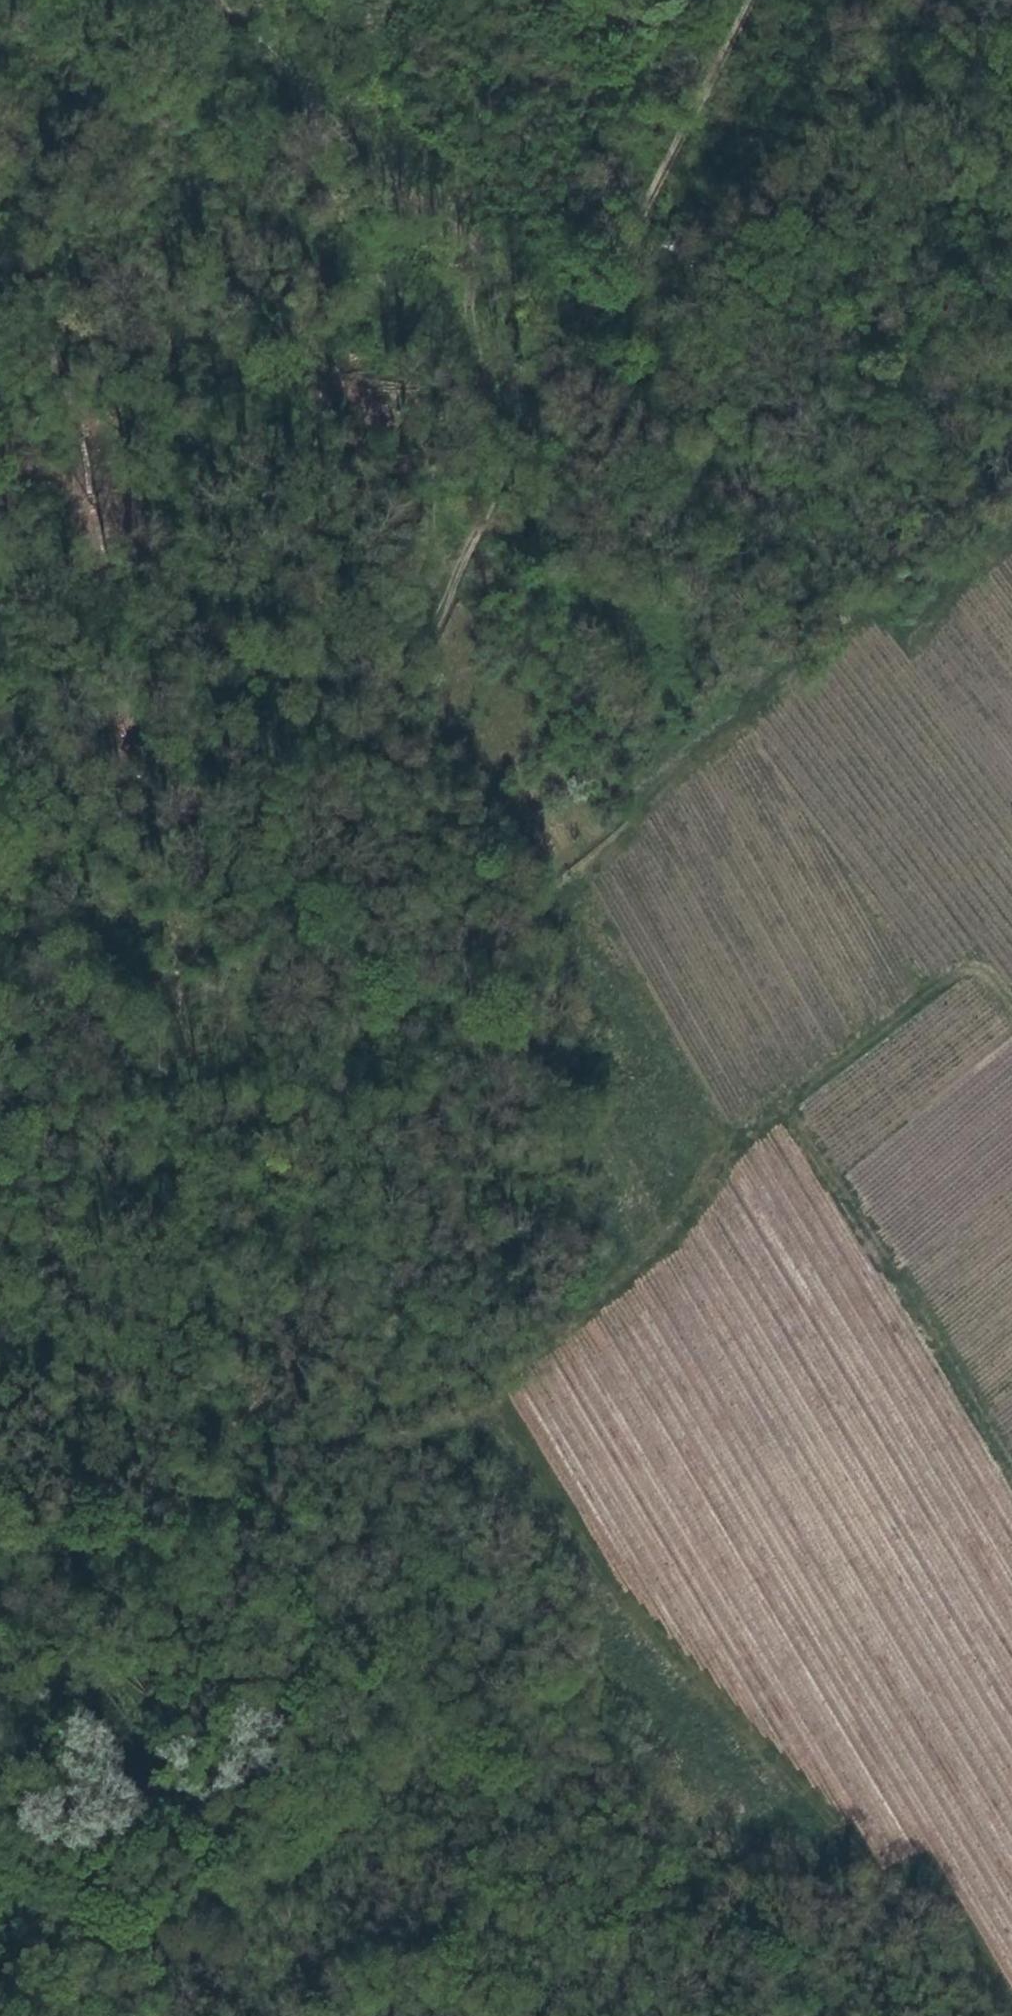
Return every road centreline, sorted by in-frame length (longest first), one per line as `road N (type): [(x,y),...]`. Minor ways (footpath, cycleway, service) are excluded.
road 1 (track): [(59,627),(136,783),(236,872),(335,852),(440,613),(748,0)]
road 2 (track): [(686,1230),(750,1124),(942,974),(974,963),(1011,995)]

